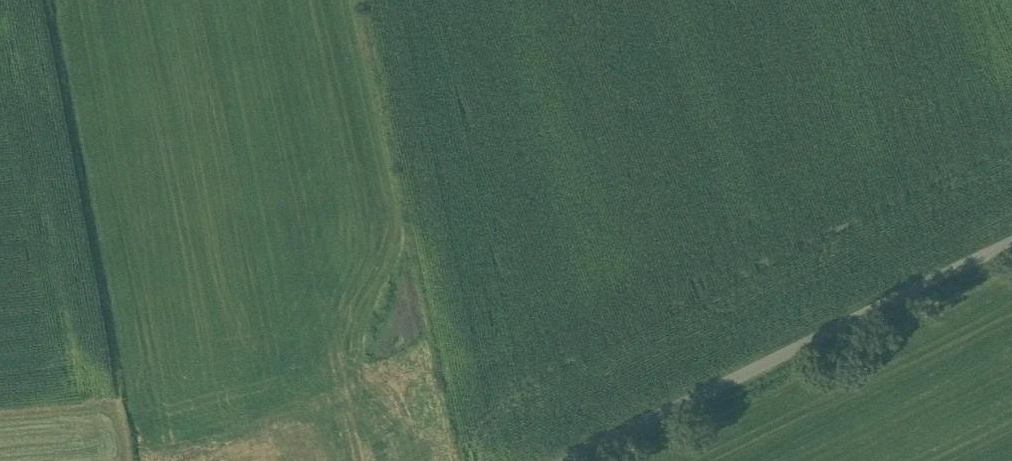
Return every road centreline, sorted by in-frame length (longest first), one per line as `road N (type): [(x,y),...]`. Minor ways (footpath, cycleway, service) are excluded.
road 1 (unclassified): [(1011,248),(569,460)]

